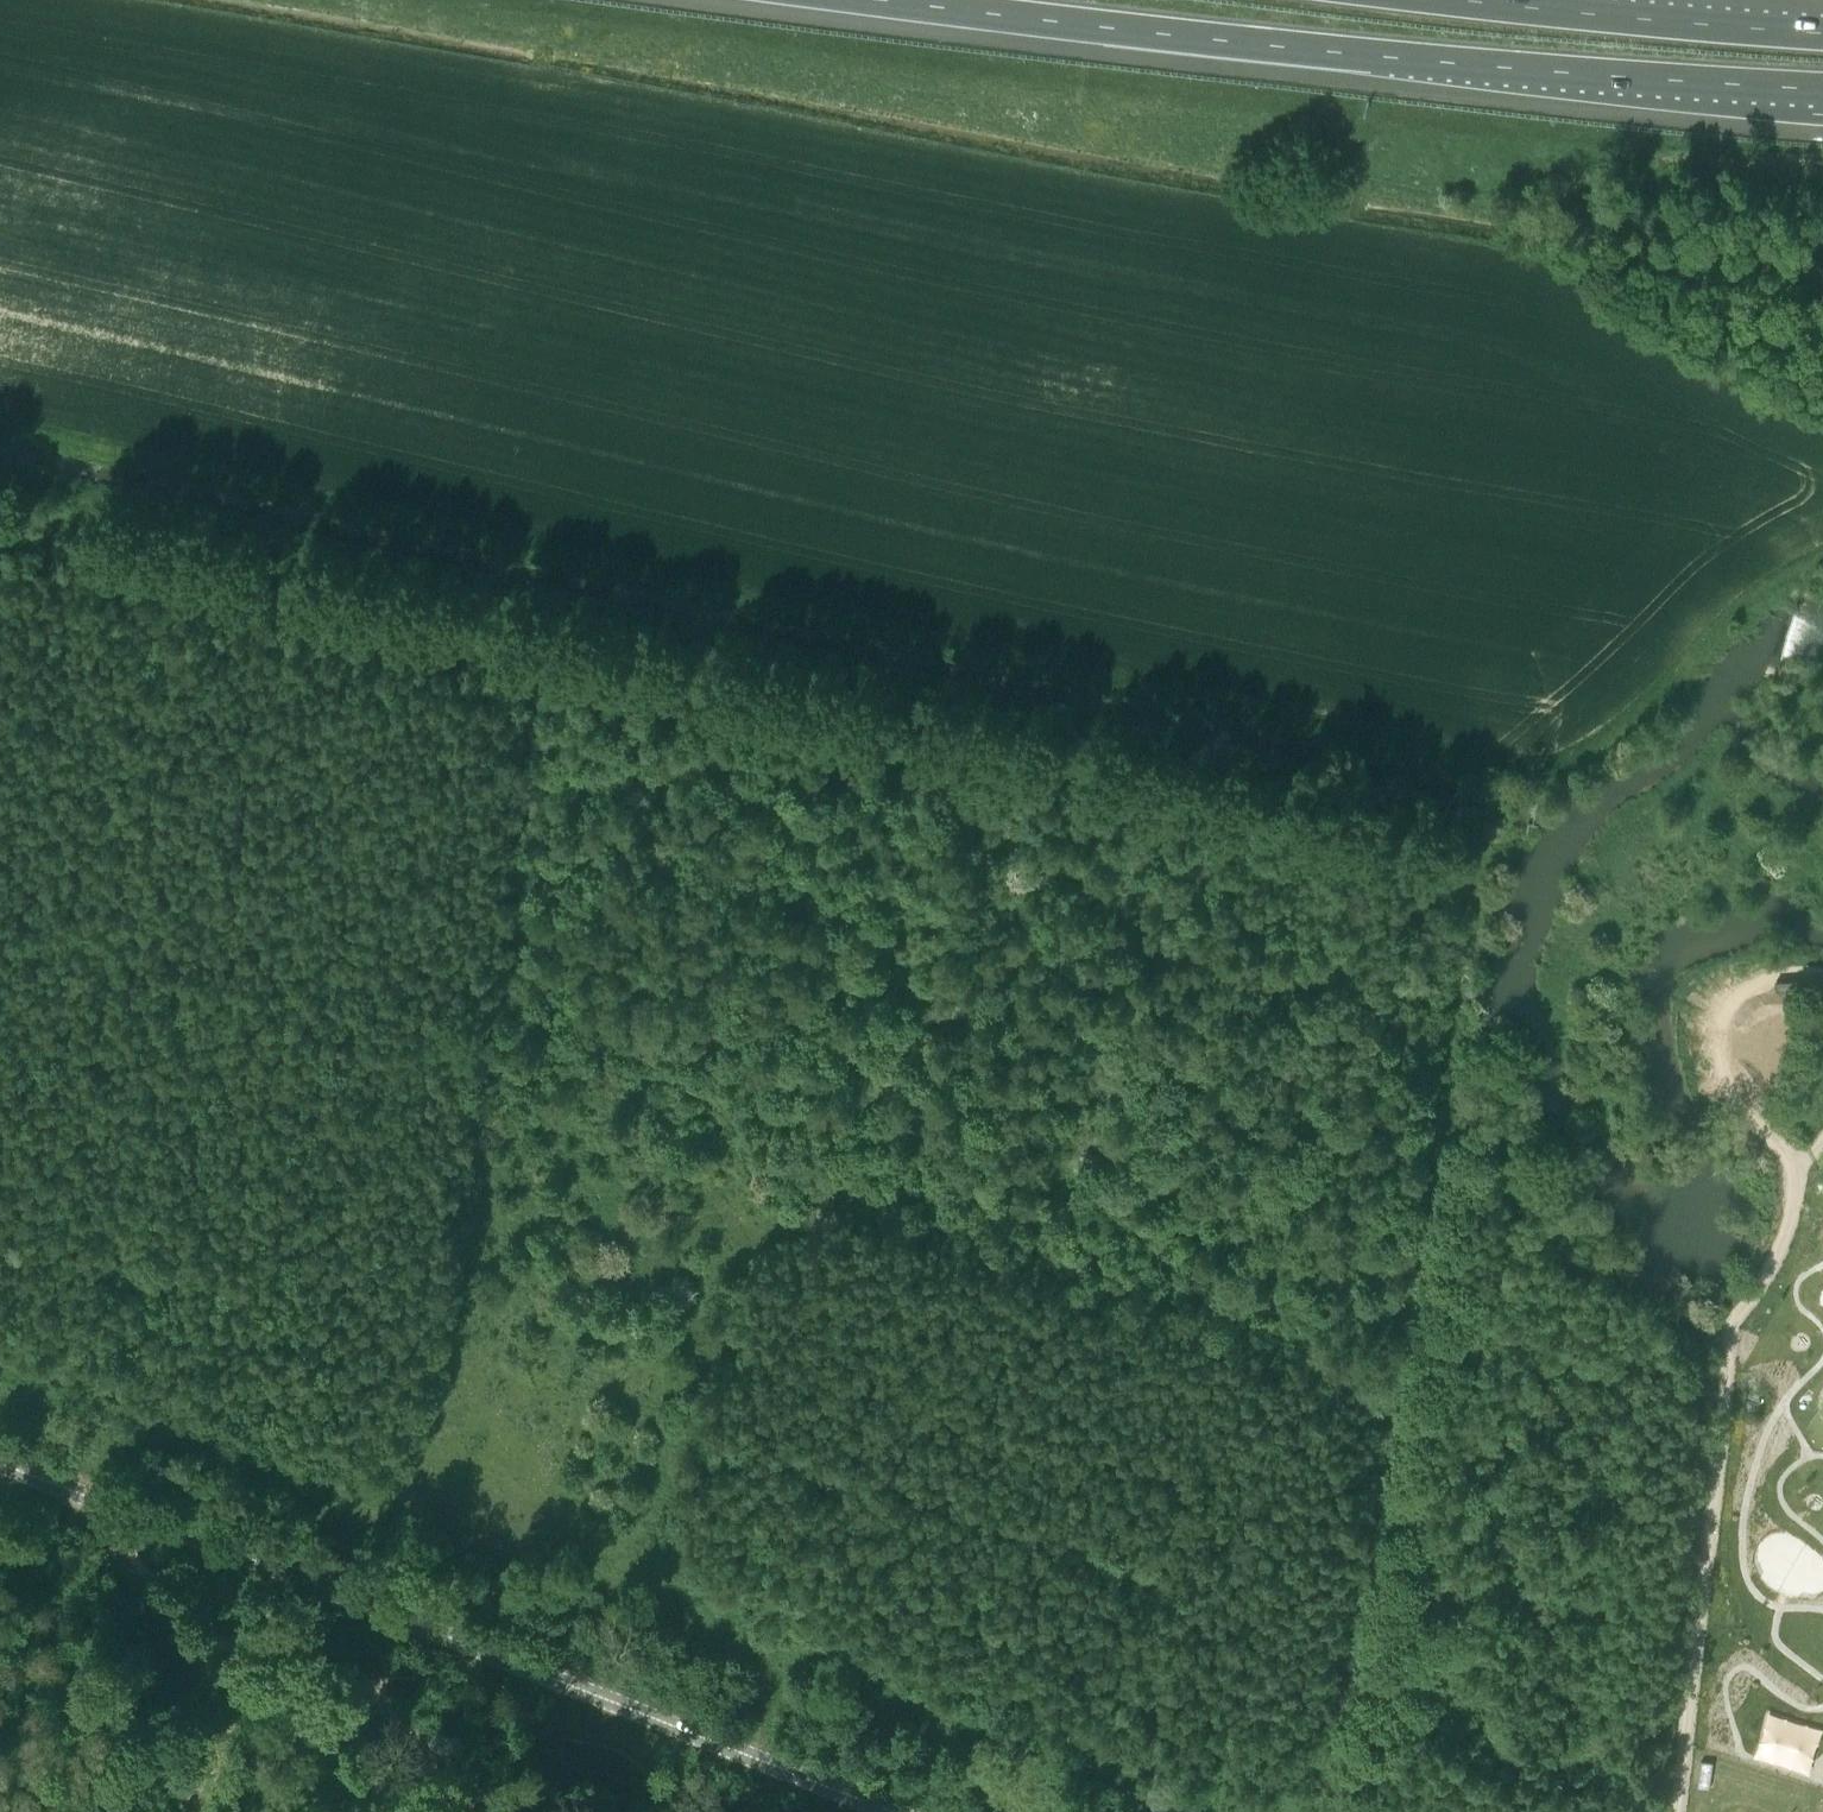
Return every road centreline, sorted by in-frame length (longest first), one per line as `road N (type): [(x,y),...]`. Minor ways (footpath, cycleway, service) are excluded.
road 1 (track): [(0,521),(1481,869)]
road 2 (unclassified): [(897,1811),(0,1463)]
road 3 (motorway): [(890,0),(1394,57),(1822,88)]
road 4 (motorway): [(1822,30),(1475,0)]

